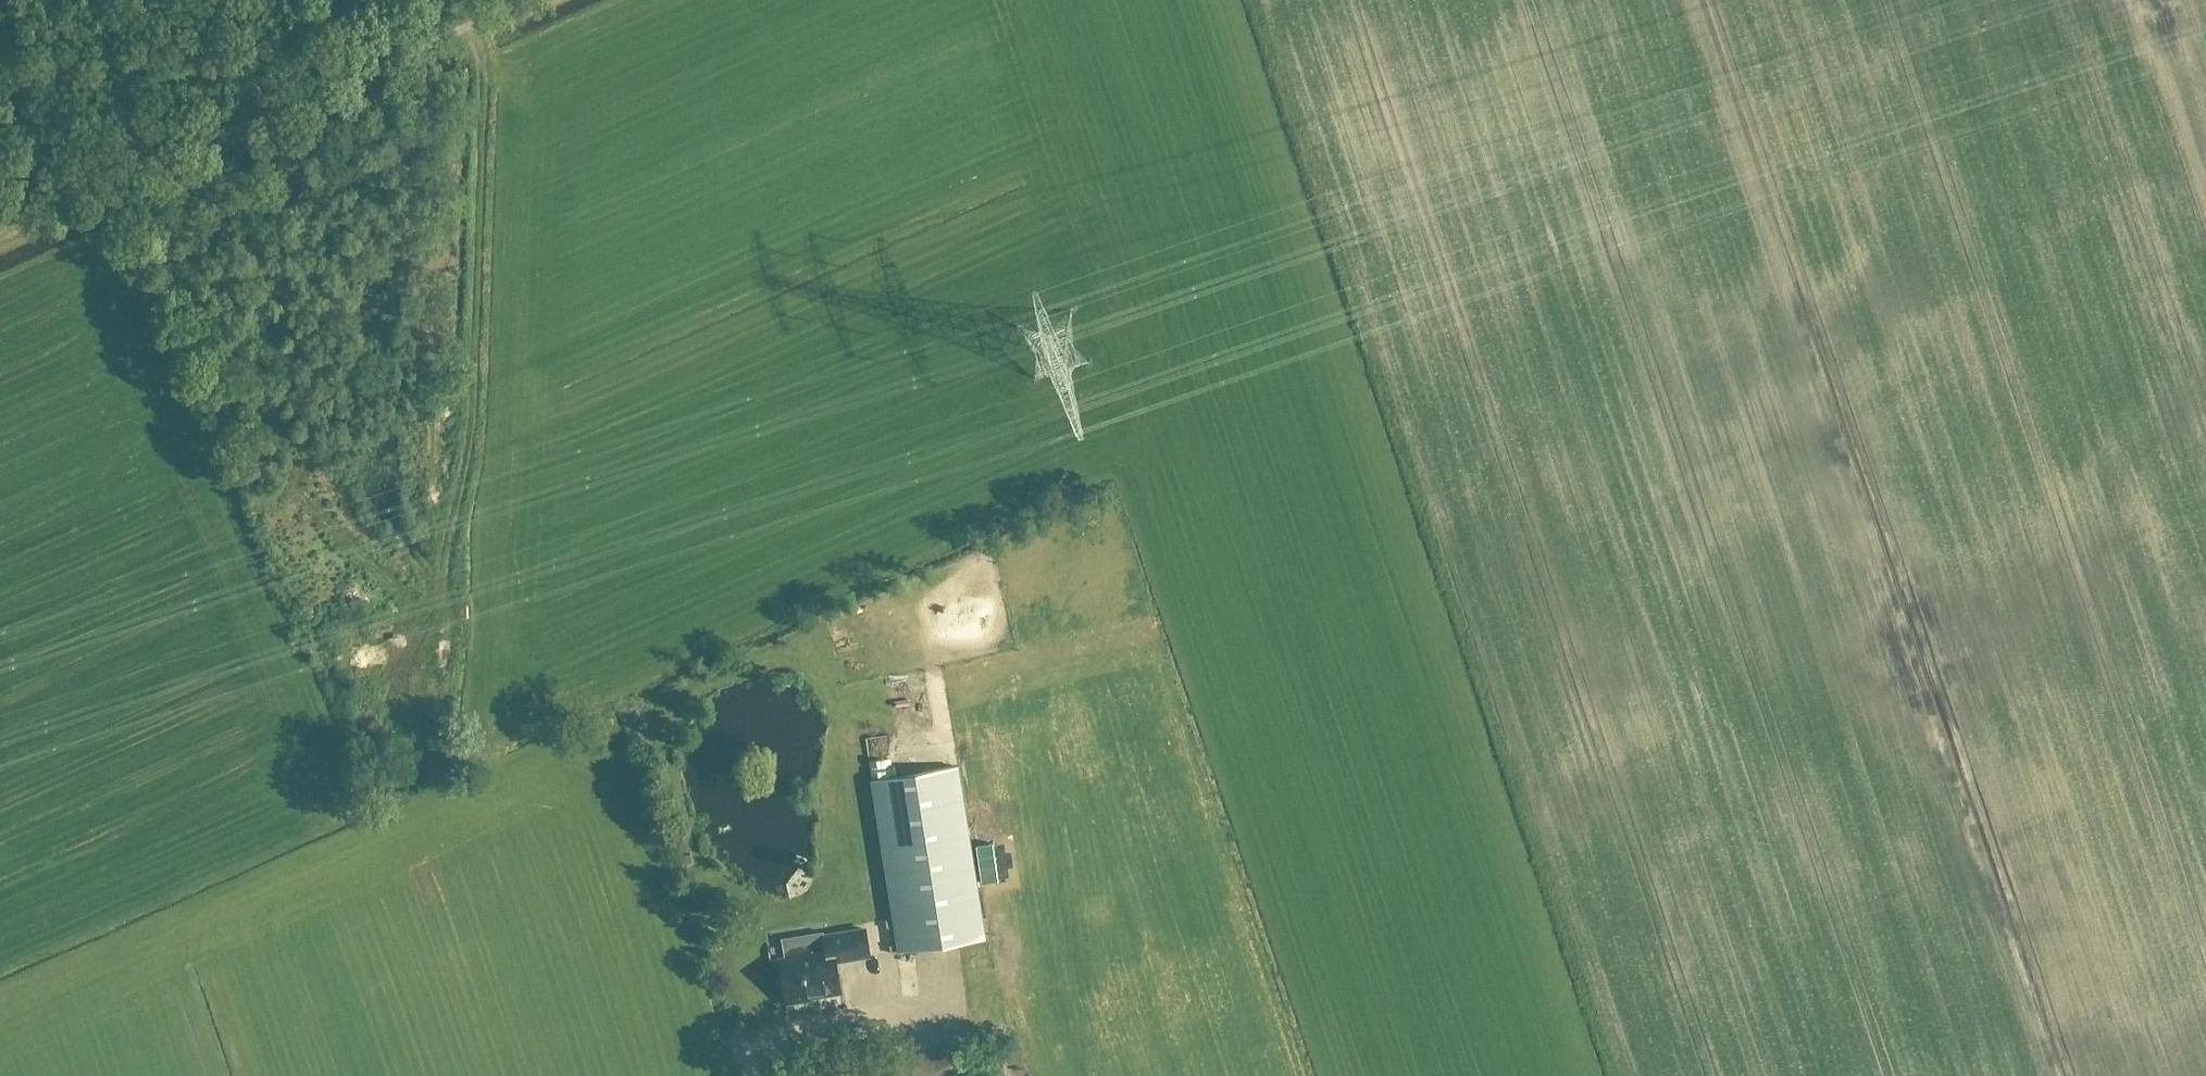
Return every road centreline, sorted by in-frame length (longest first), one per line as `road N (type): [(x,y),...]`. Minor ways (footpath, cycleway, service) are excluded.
road 1 (track): [(0,971),(814,605),(820,621)]
road 2 (track): [(473,28),(484,63),(466,449),(439,775)]
road 3 (track): [(0,241),(420,50)]
road 4 (track): [(534,0),(420,50)]

